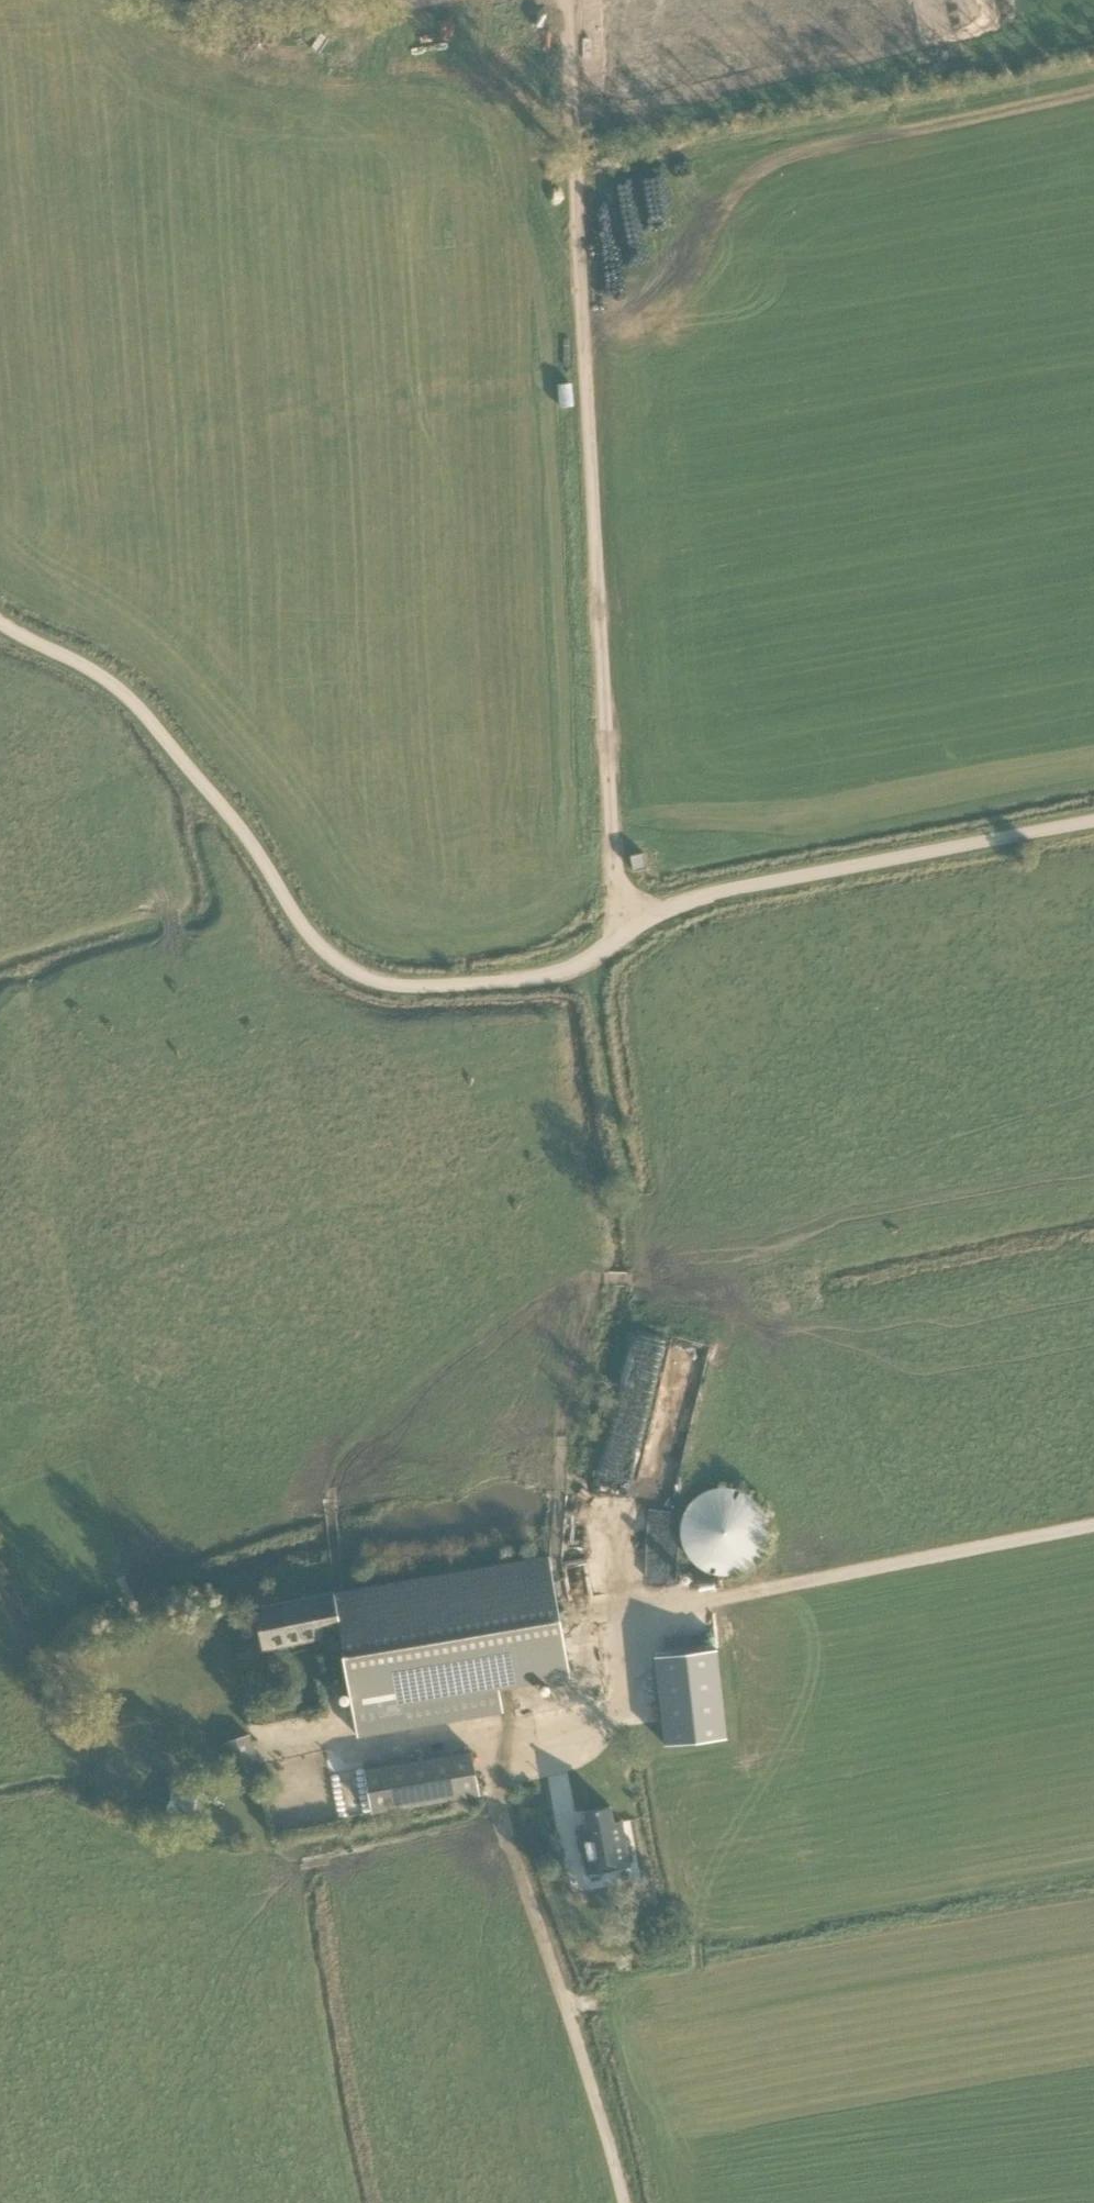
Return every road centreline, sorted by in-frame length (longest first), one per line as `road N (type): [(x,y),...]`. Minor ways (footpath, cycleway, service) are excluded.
road 1 (unclassified): [(631,930),(616,890),(563,0)]
road 2 (unclassified): [(0,622),(86,664),(148,716),(242,831),(309,933),(333,960),(369,978),(410,986),(526,980),(570,970),(631,930)]
road 3 (unclassified): [(631,930),(716,891),(1093,819)]
road 4 (track): [(492,1780),(620,2202)]

